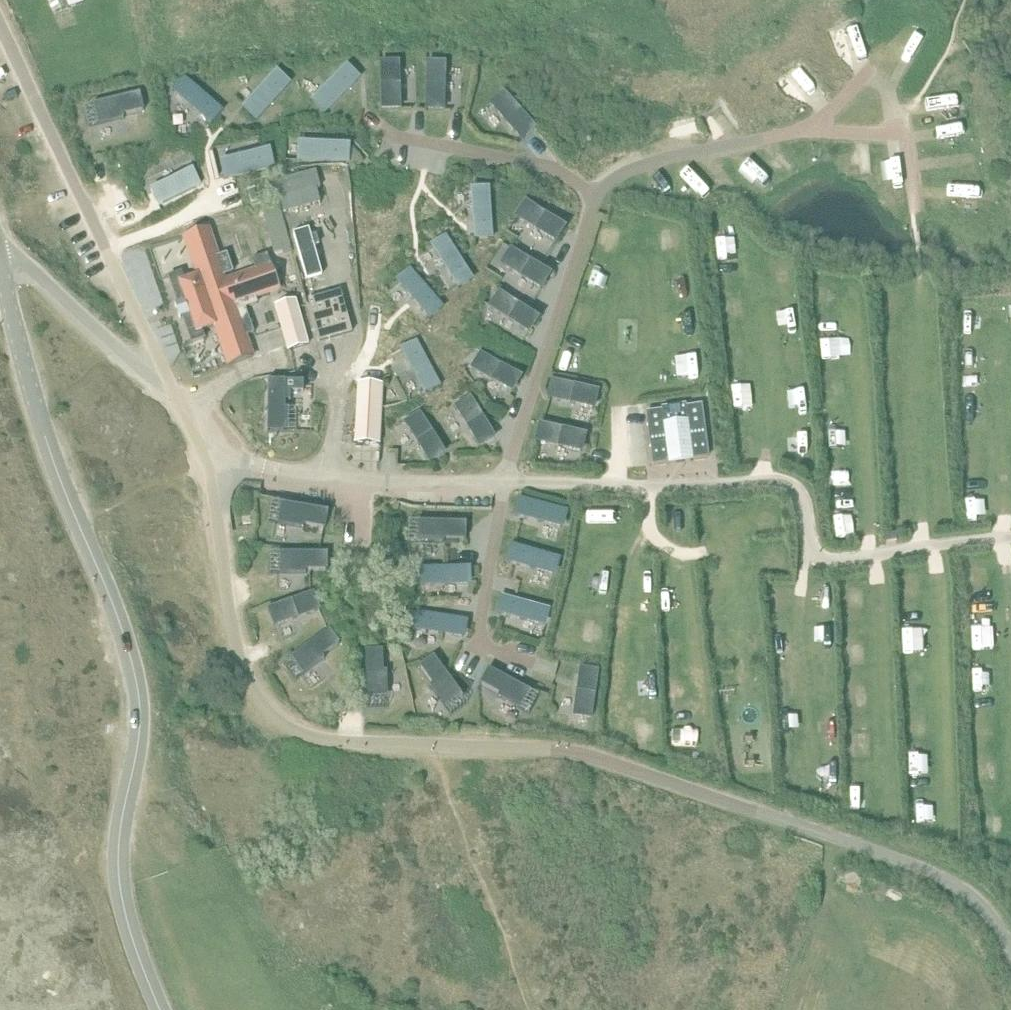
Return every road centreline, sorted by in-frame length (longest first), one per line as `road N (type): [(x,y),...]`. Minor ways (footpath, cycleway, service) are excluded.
road 1 (unclassified): [(1010,952),(976,901),(941,877),(753,809),(563,752),(296,732),(255,693),(207,460),(183,410)]
road 2 (unclassified): [(160,1009),(119,879),(139,691),(41,416),(0,261)]
road 3 (unclassified): [(183,410),(0,24)]
road 4 (unclassified): [(183,410),(0,254)]

